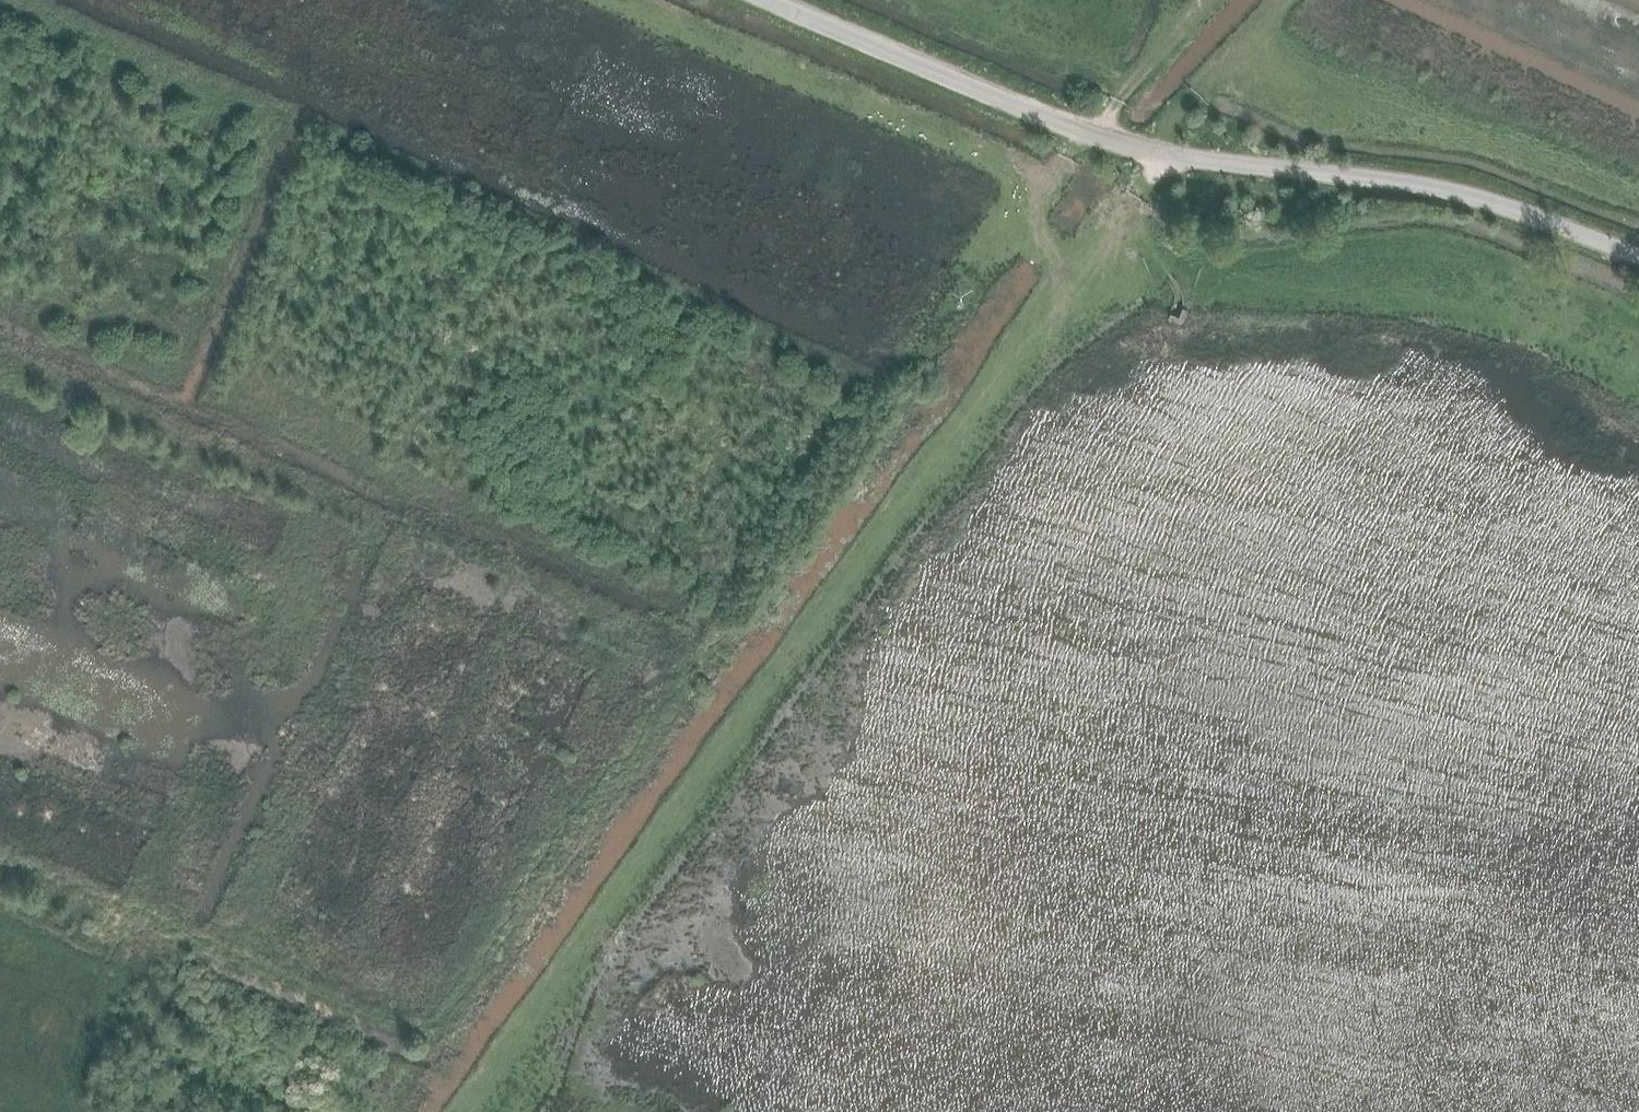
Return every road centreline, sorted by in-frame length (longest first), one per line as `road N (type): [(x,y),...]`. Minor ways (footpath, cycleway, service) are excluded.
road 1 (unclassified): [(1638,259),(1434,188),(1119,145),(761,0)]

